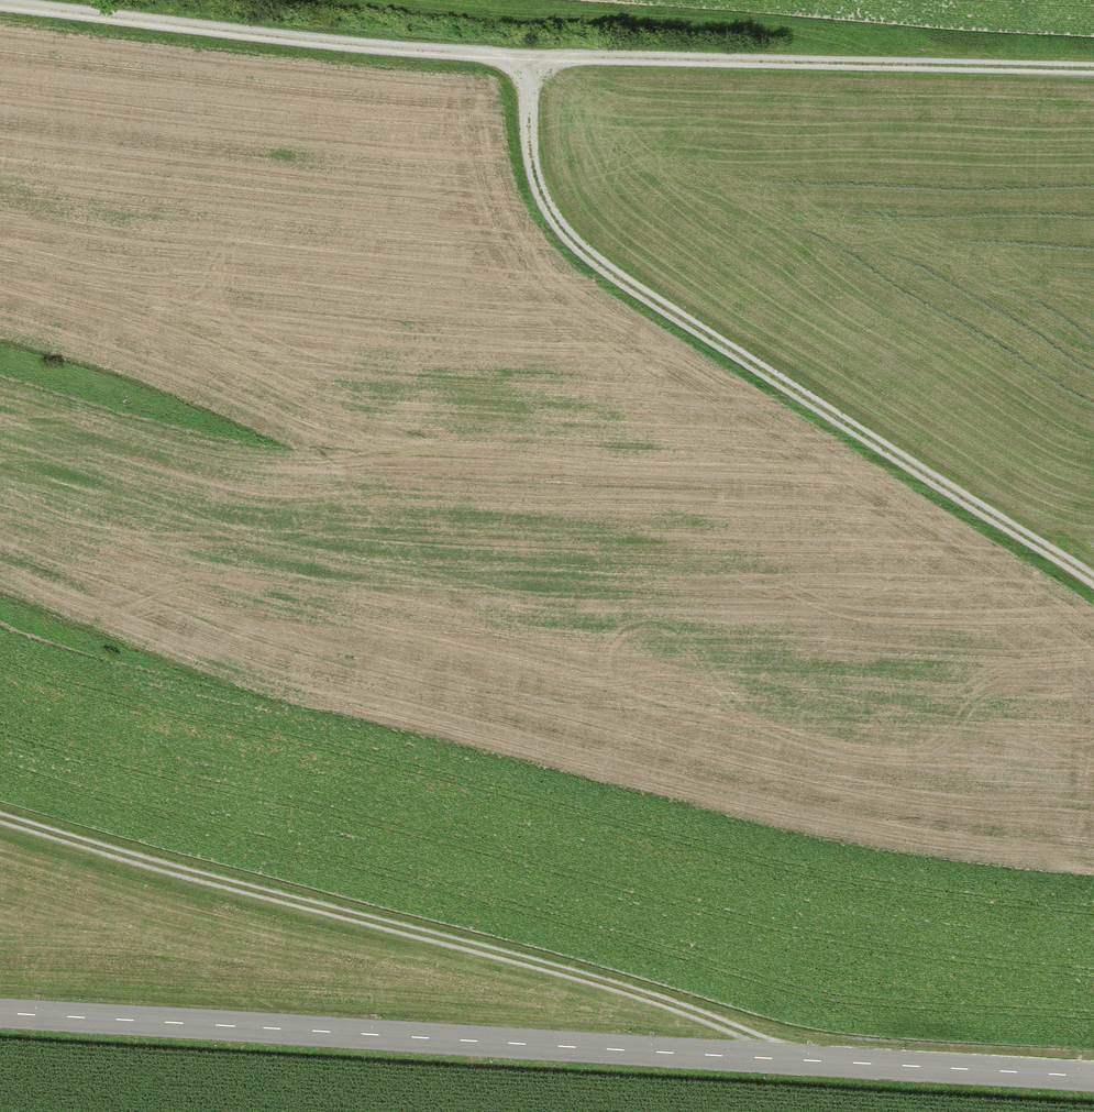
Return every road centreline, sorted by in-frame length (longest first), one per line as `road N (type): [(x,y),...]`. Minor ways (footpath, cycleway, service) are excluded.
road 1 (track): [(0,3),(527,59),(1093,72)]
road 2 (tertiary): [(1093,1080),(0,1015)]
road 3 (track): [(0,818),(556,971),(808,1063)]
road 4 (track): [(1093,579),(571,239),(541,198),(530,149),(527,59)]

